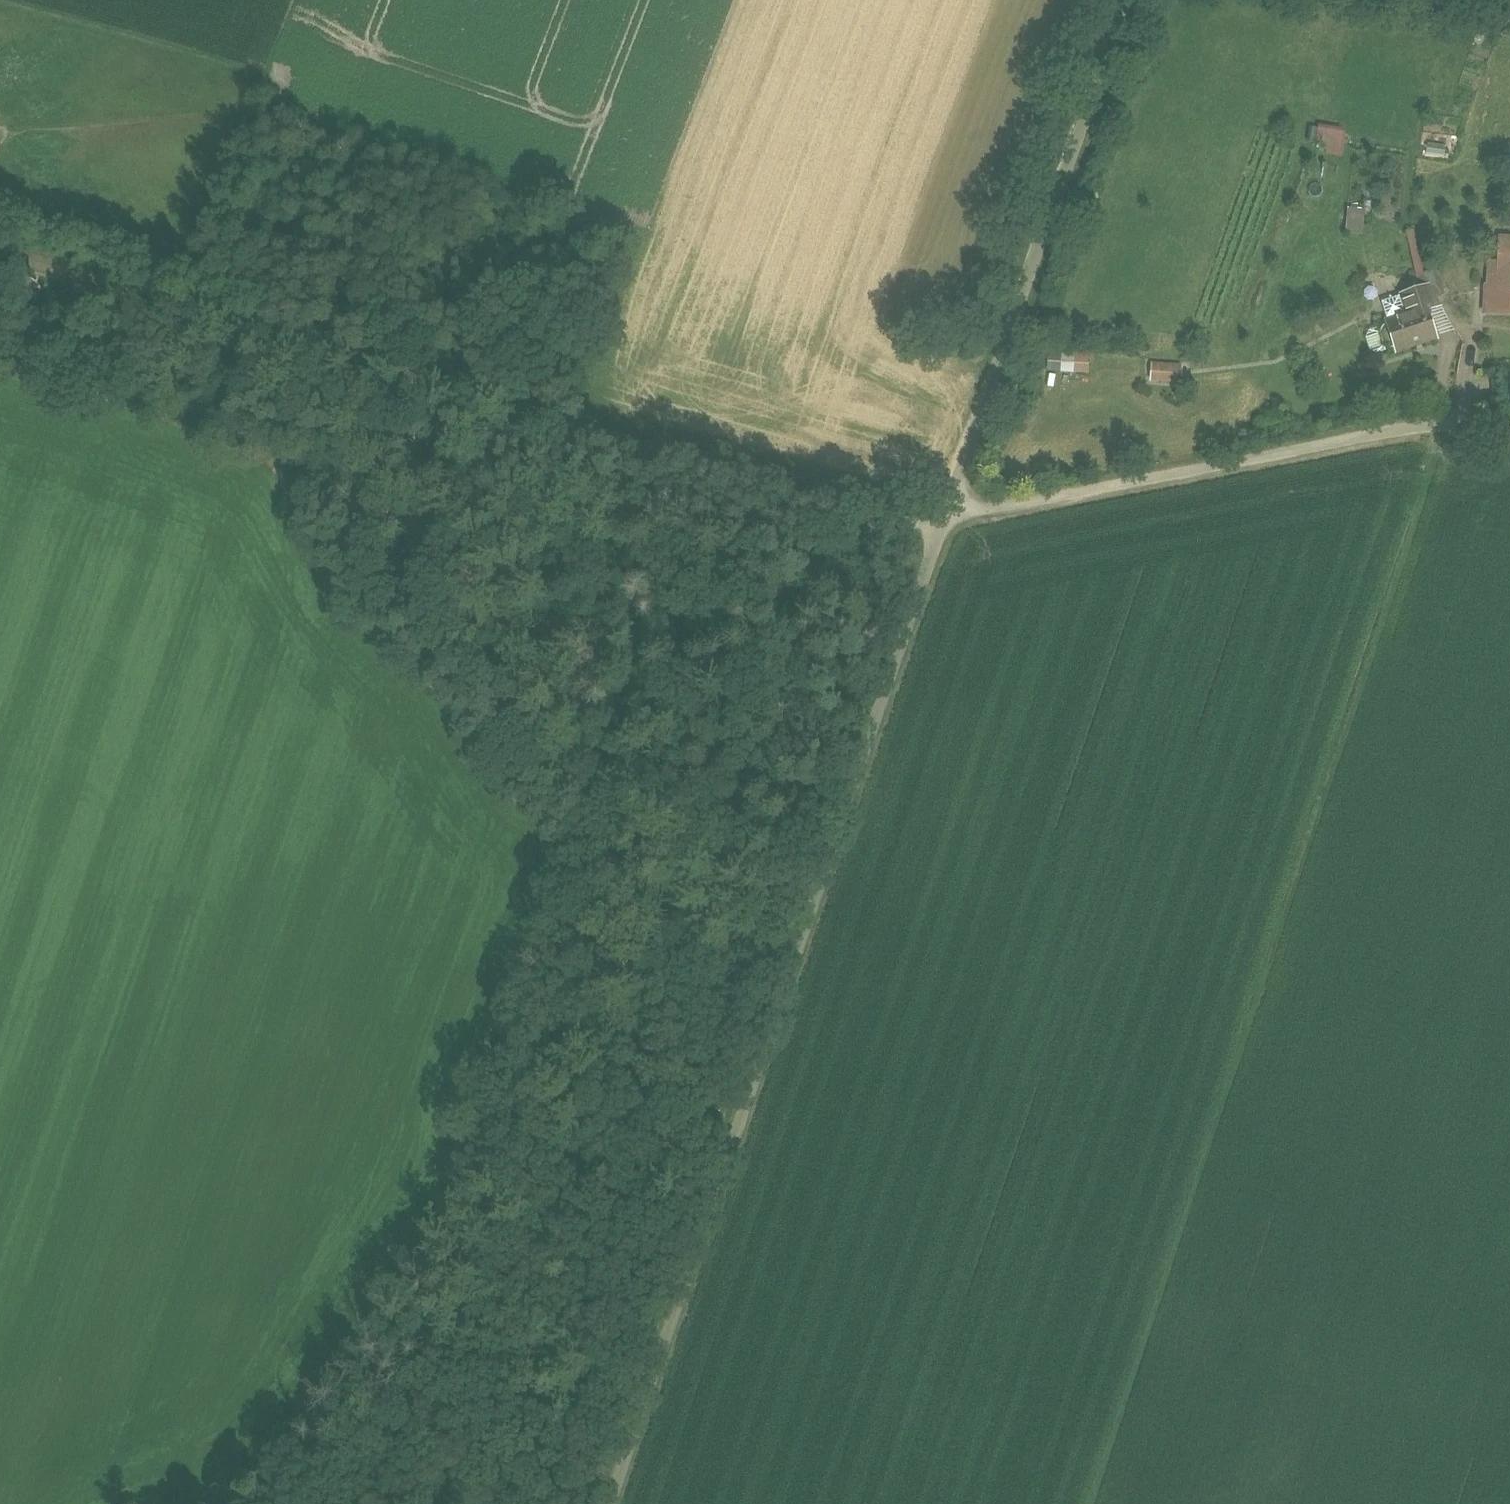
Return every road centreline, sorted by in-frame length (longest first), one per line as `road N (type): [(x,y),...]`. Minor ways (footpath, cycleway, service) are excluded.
road 1 (unclassified): [(949,506),(609,1503)]
road 2 (track): [(949,506),(860,494),(0,226)]
road 3 (unclassified): [(1509,413),(1443,412),(949,506)]
road 4 (unclassified): [(1128,0),(949,506)]

